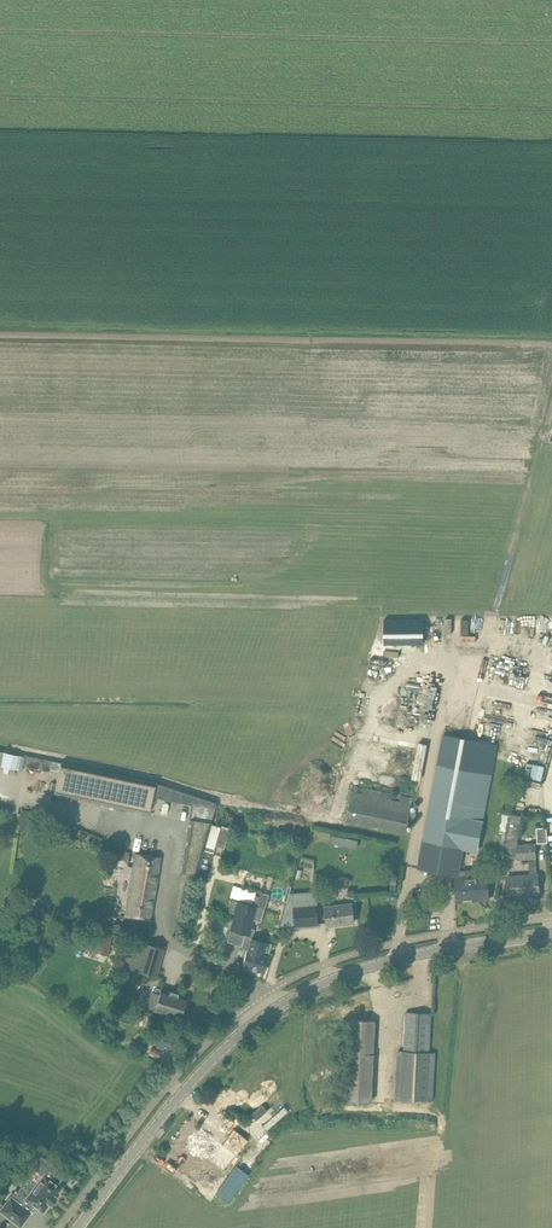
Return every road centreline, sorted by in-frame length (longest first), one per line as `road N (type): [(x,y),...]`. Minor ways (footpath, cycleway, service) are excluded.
road 1 (tertiary): [(551,933),(401,958),(324,982),(274,1009),(196,1077),(77,1227)]

